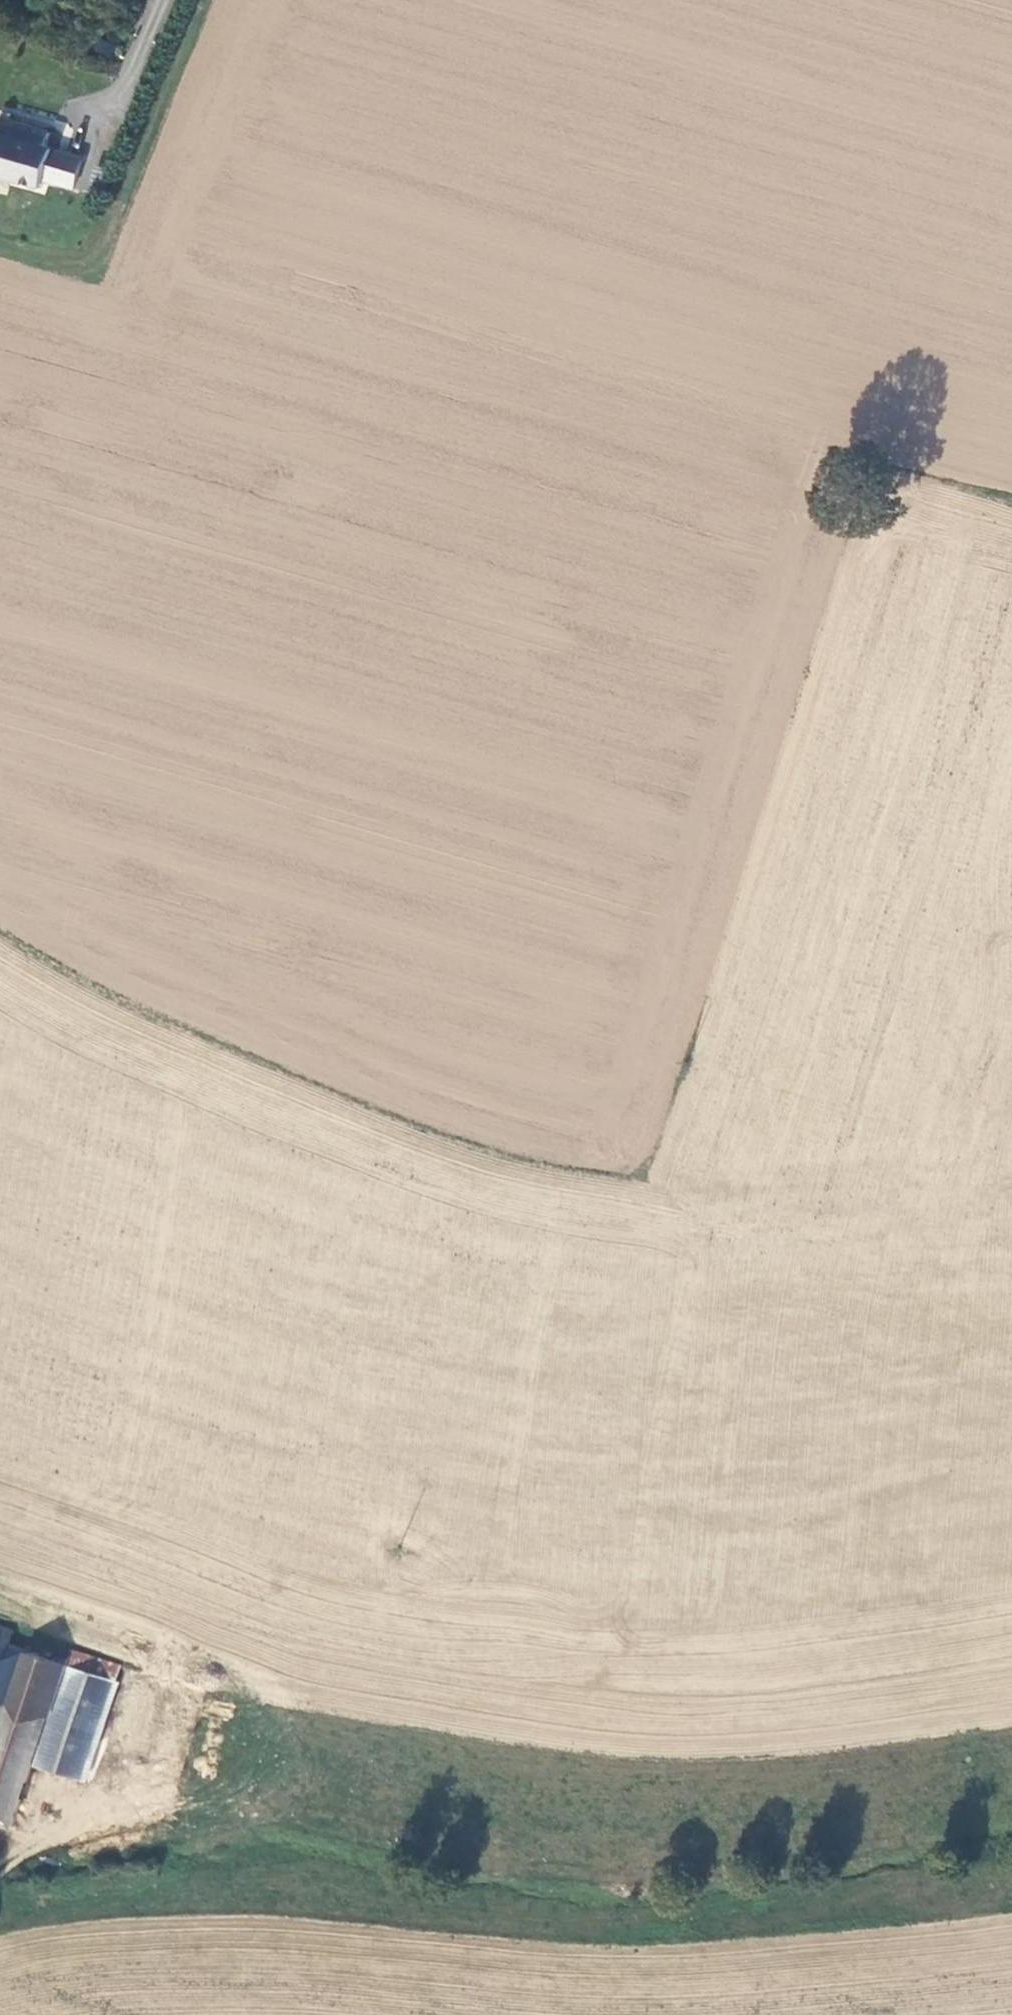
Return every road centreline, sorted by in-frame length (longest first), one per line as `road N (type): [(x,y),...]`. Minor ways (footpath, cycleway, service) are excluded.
road 1 (track): [(203,0),(110,215),(127,333),(0,654)]

